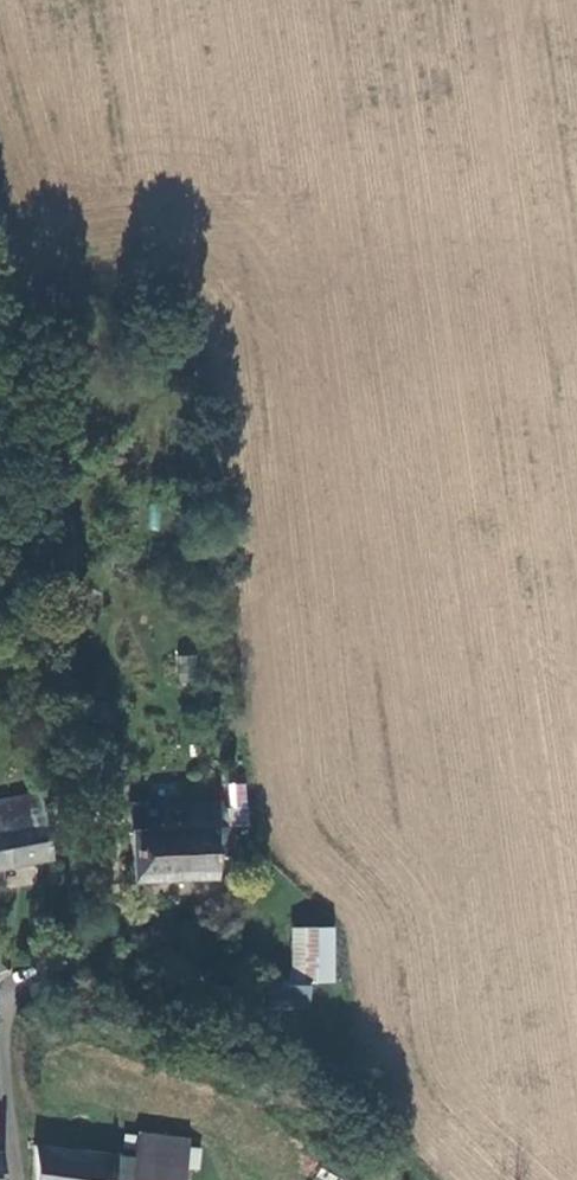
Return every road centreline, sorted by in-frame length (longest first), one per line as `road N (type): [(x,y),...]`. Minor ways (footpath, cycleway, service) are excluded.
road 1 (unclassified): [(23,979),(1,1024),(18,1179)]

